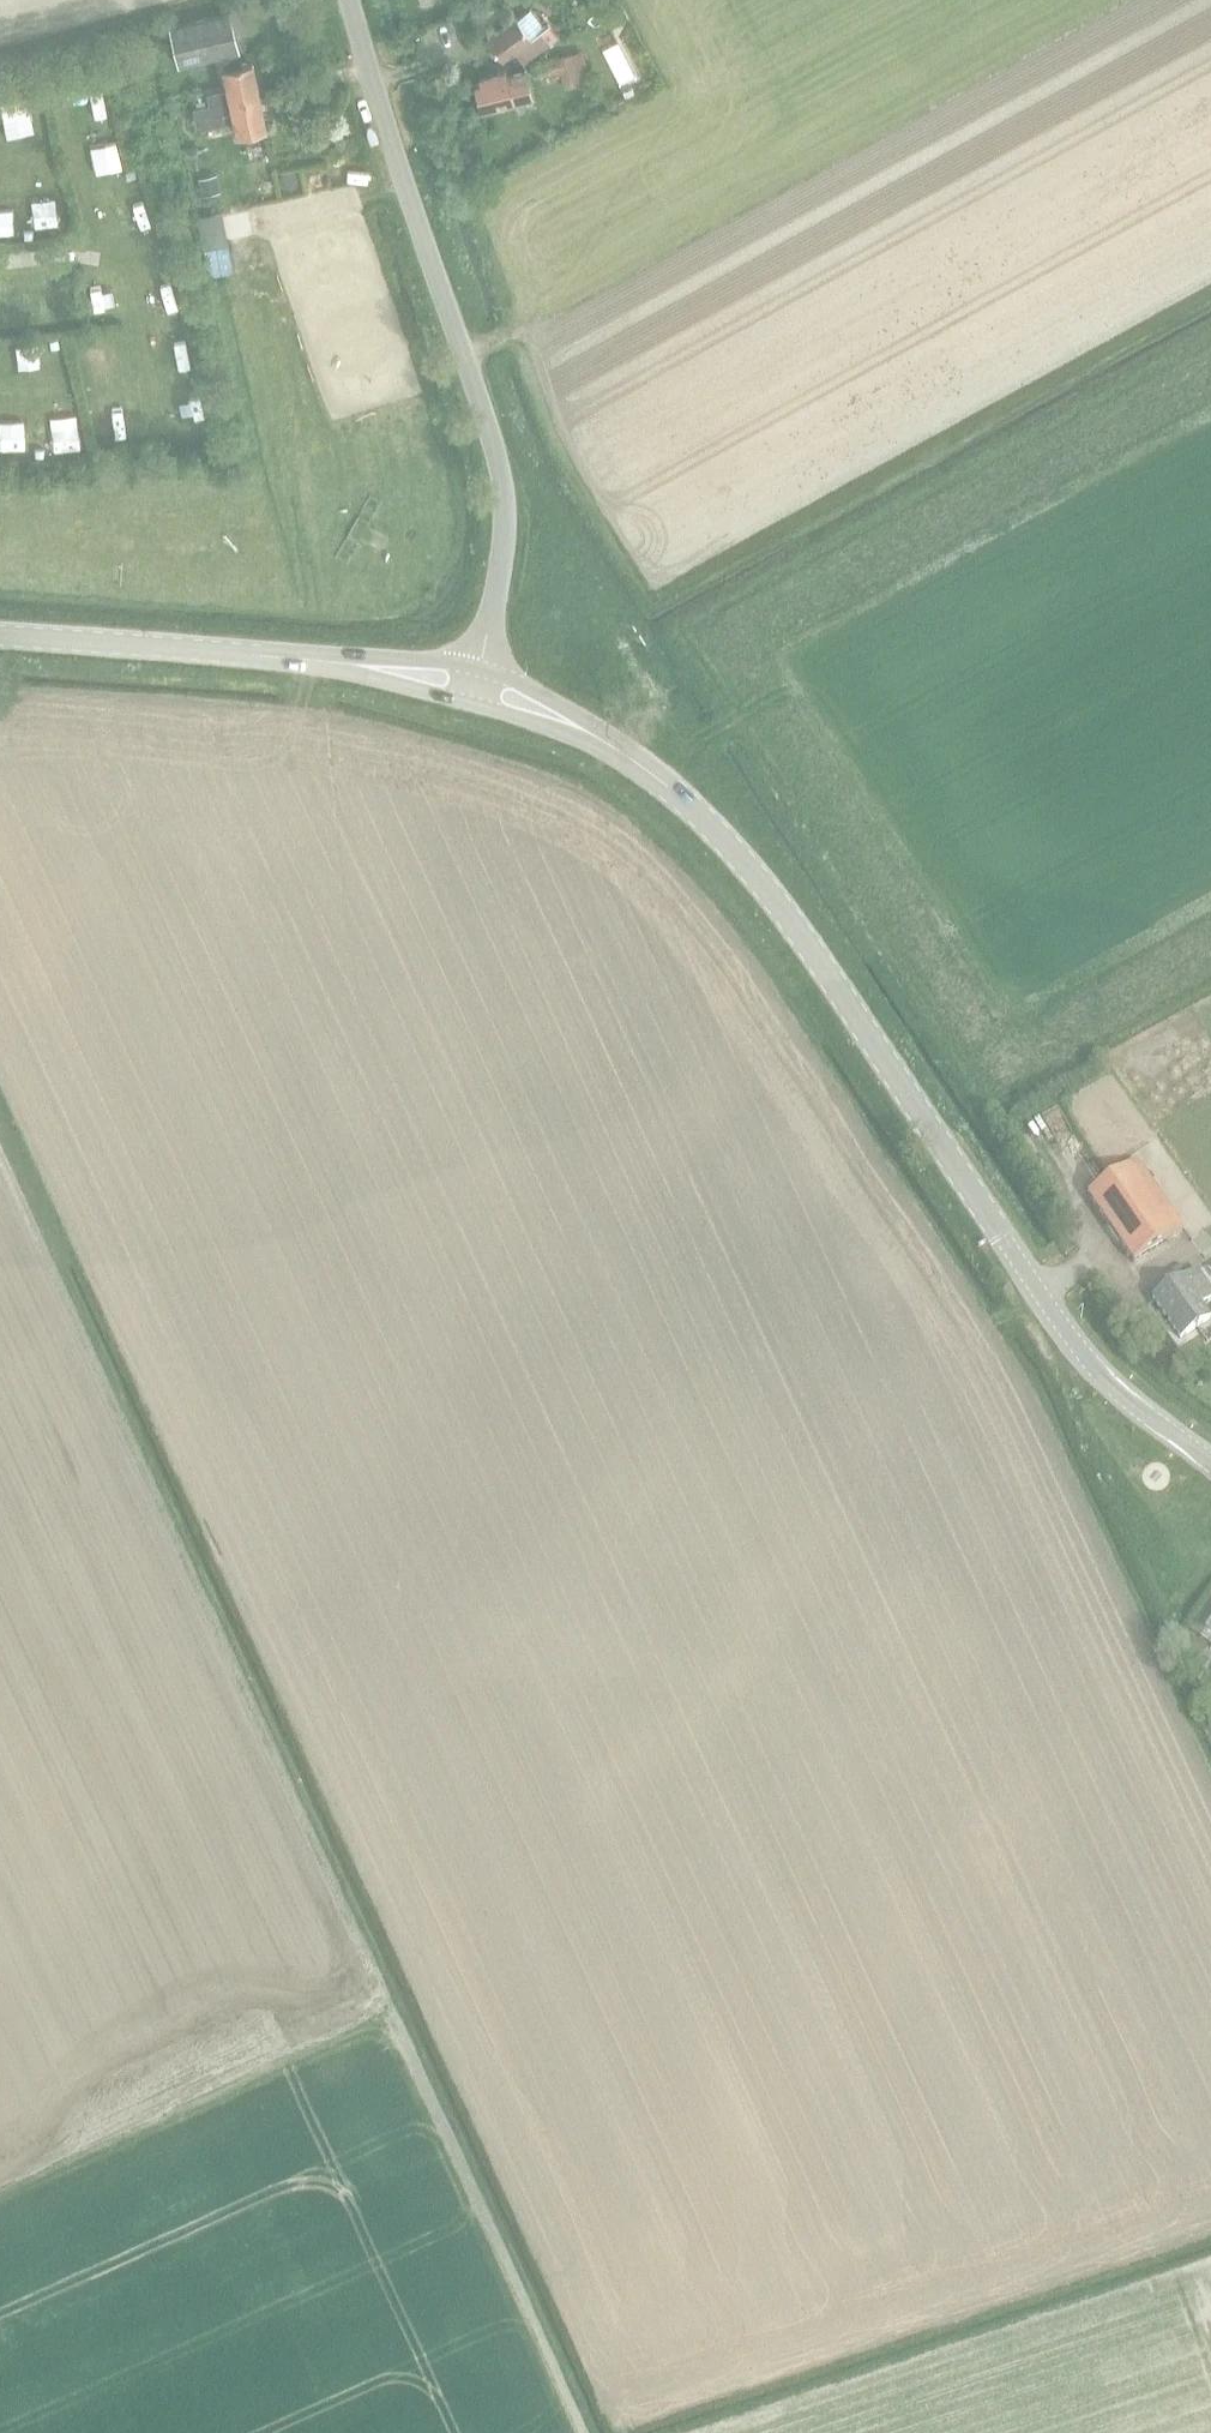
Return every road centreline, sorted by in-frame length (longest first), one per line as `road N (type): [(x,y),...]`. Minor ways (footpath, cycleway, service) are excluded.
road 1 (tertiary): [(1210,1462),(1094,1364),(1042,1304),(728,839),(605,740)]
road 2 (unclassified): [(483,670),(502,518),(495,450),(351,0)]
road 3 (tertiary): [(0,637),(356,665)]
road 4 (tertiary): [(605,740),(578,714),(483,670)]
road 5 (tertiary): [(473,703),(605,740)]
road 6 (tertiary): [(483,670),(438,660),(356,665)]
road 7 (tertiary): [(356,665),(473,703)]

